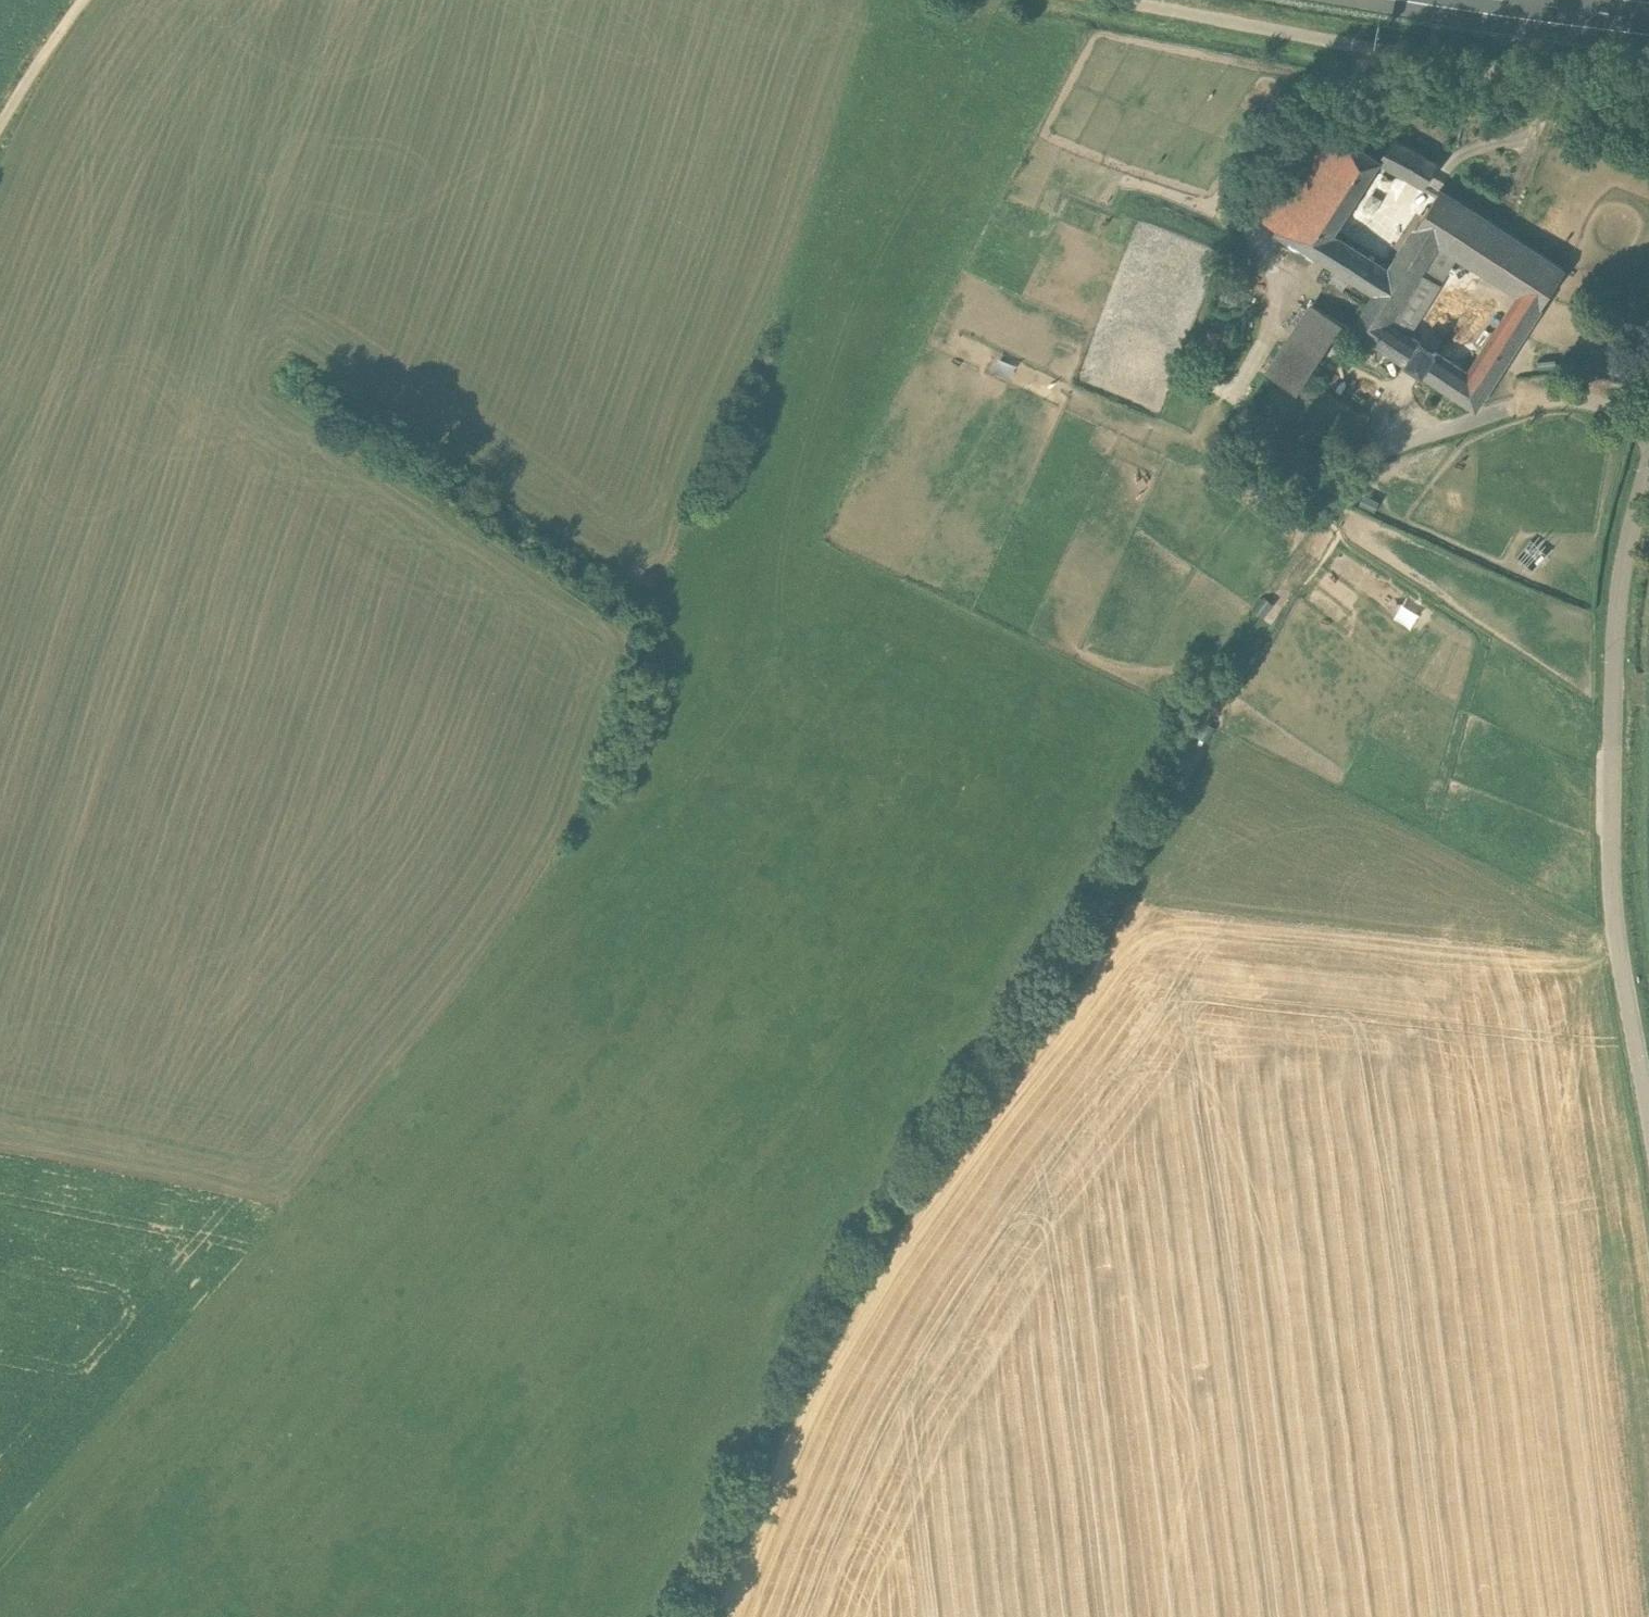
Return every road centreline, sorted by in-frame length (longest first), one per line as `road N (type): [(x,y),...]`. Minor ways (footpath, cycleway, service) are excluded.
road 1 (unclassified): [(1648,1111),(1611,852),(1618,604),(1648,472)]
road 2 (unclassified): [(1119,0),(1533,80),(1648,118)]
road 3 (unclassified): [(1648,420),(1577,398),(1534,400),(1384,451),(1351,478),(1328,517)]
road 4 (motorway): [(1487,0),(1648,20)]

